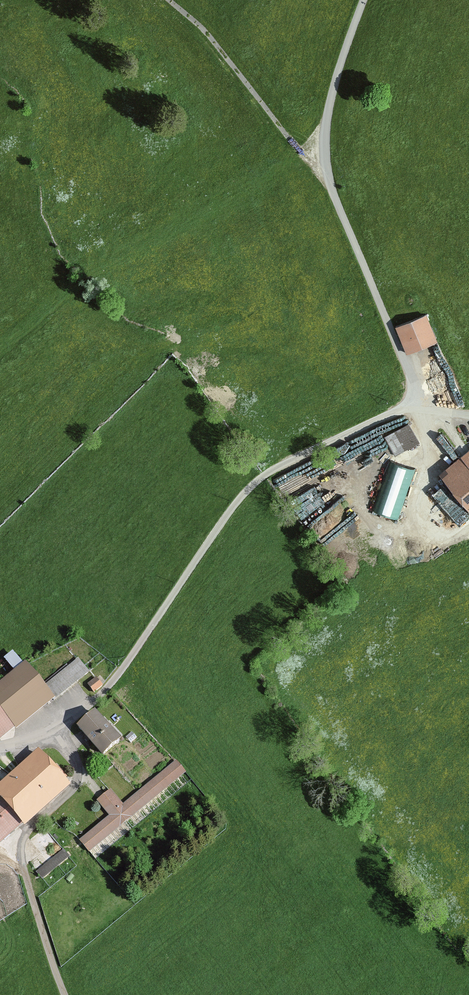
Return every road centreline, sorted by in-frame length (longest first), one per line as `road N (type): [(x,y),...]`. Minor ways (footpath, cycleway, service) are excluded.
road 1 (unclassified): [(0,748),(47,734),(100,695),(260,479),(389,414),(424,409)]
road 2 (unclassified): [(424,409),(327,170),(331,98),(364,0)]
road 3 (track): [(65,994),(21,859),(28,828),(87,776),(53,731)]
road 4 (track): [(327,170),(297,149),(172,0)]

